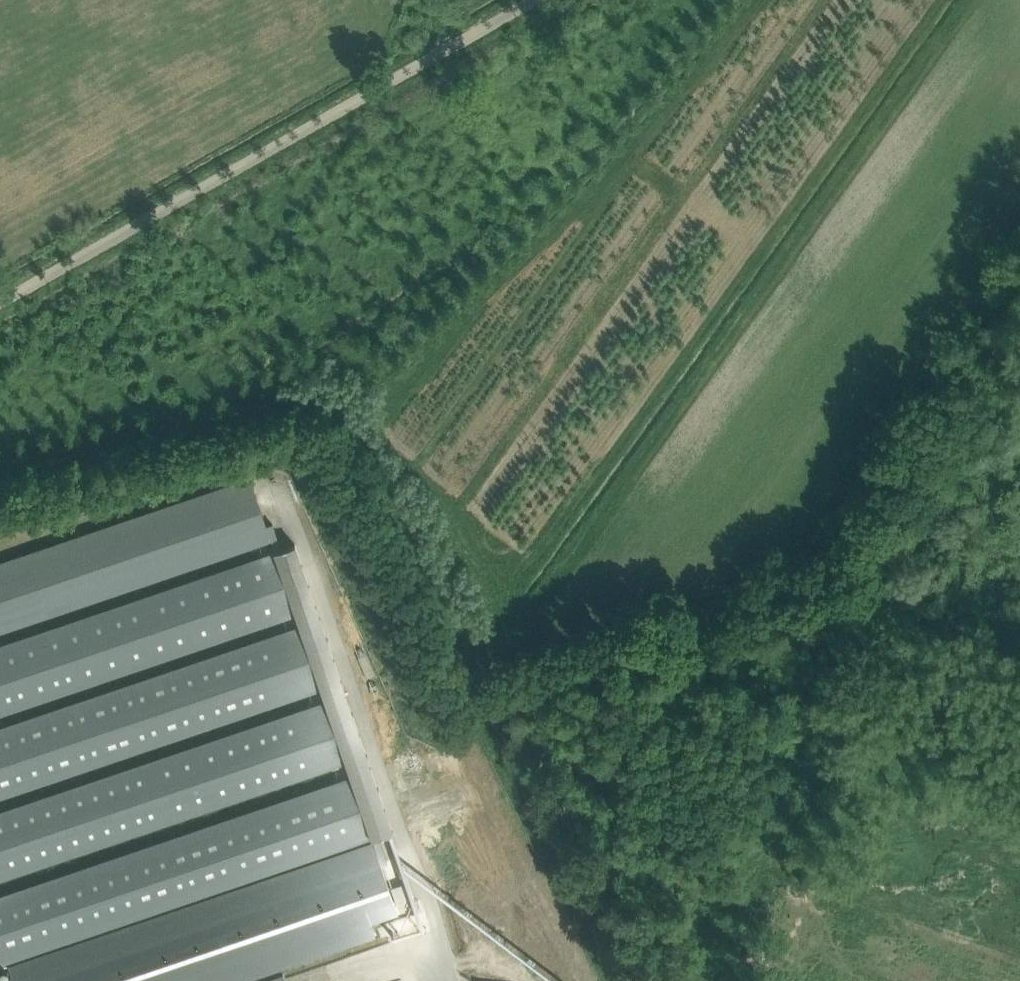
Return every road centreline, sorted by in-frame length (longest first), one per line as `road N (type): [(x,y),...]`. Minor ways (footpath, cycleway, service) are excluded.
road 1 (unclassified): [(0,303),(537,0)]

